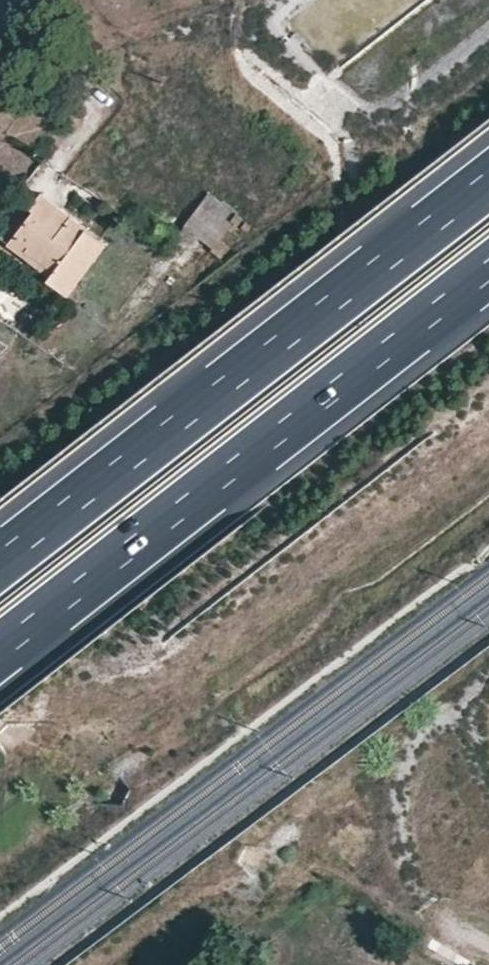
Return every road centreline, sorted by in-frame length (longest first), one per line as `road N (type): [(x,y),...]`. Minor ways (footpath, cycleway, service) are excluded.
road 1 (motorway): [(0,651),(488,271)]
road 2 (motorway): [(488,181),(0,561)]

